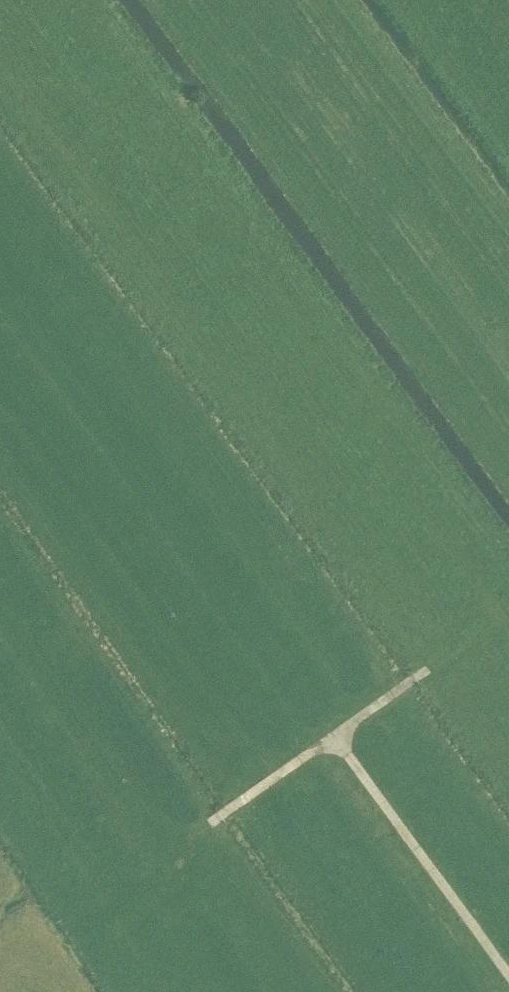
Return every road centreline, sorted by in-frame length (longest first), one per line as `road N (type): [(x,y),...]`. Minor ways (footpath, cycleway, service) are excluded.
road 1 (track): [(336,739),(508,980)]
road 2 (track): [(210,819),(426,672)]

